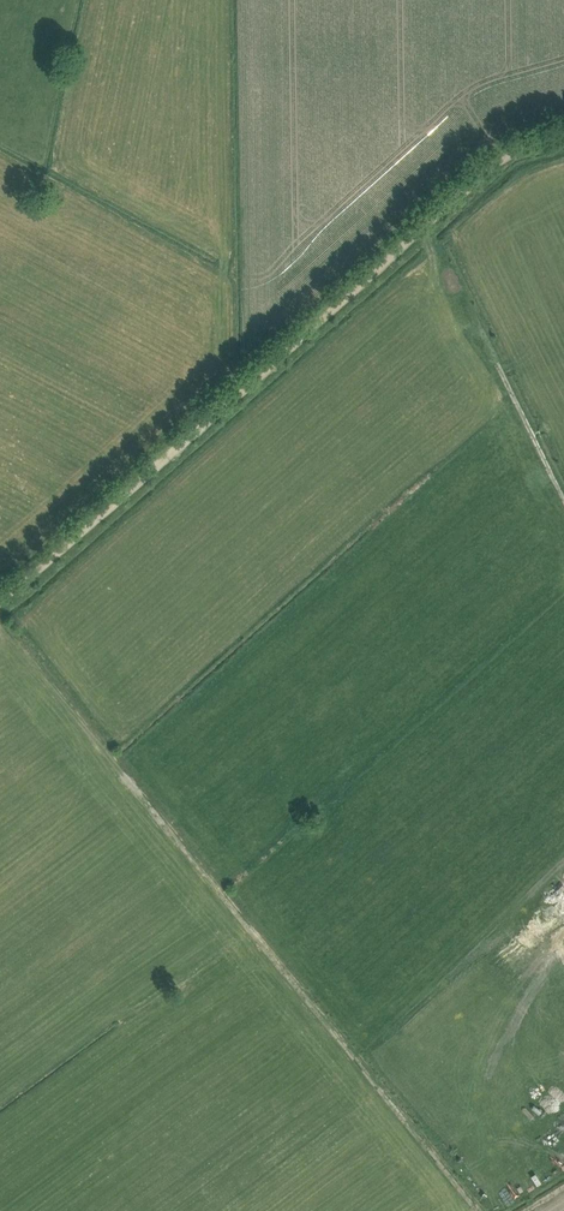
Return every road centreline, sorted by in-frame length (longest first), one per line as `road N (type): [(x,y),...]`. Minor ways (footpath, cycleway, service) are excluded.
road 1 (track): [(475,1210),(0,625)]
road 2 (track): [(563,134),(500,161),(0,601)]

